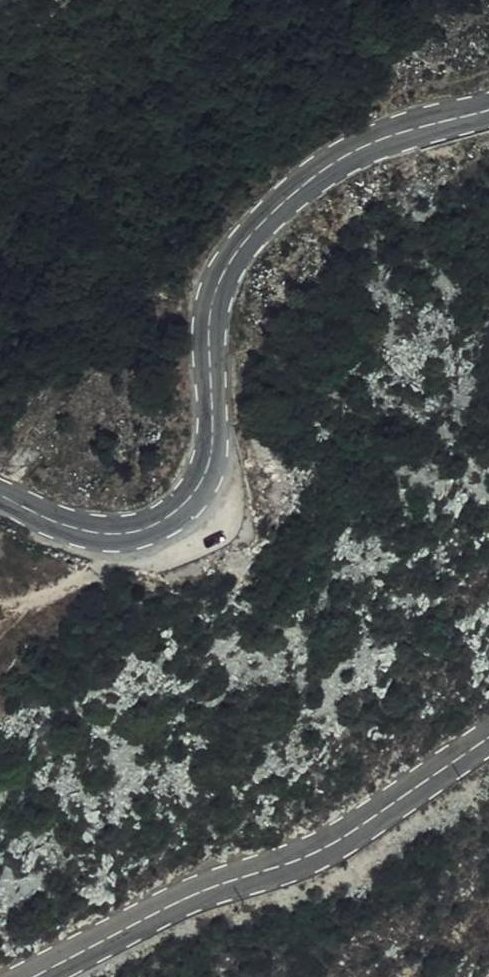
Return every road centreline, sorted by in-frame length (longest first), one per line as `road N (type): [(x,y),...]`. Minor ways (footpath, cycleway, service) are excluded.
road 1 (tertiary): [(0,497),(83,531),(128,534),(170,518),(202,479),(212,449),(209,313),(245,236),(306,182),(363,147),(421,125)]
road 2 (tertiary): [(488,736),(327,847),(147,914),(32,976)]
road 3 (track): [(0,602),(56,589),(103,565),(128,534)]

